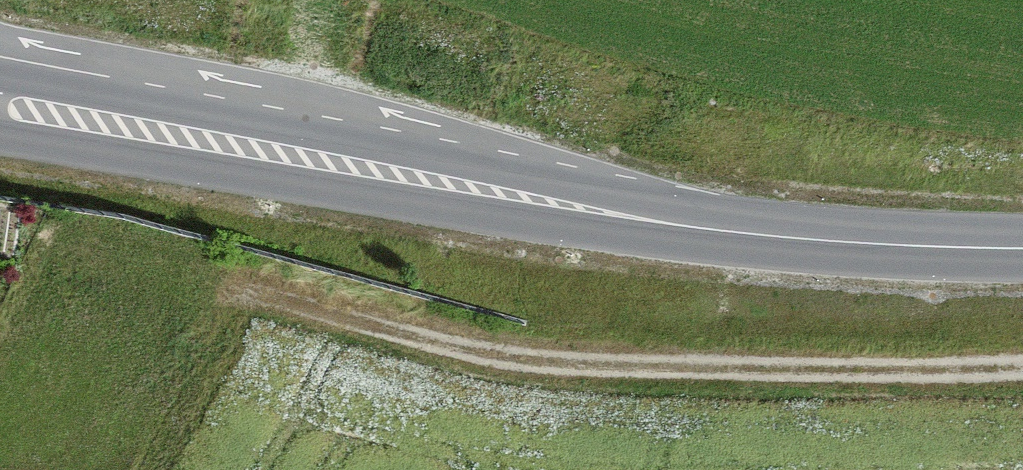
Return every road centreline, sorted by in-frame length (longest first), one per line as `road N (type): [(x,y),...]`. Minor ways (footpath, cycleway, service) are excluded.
road 1 (tertiary): [(1022,248),(782,237),(0,107)]
road 2 (track): [(1022,361),(735,367),(479,353),(229,275)]

